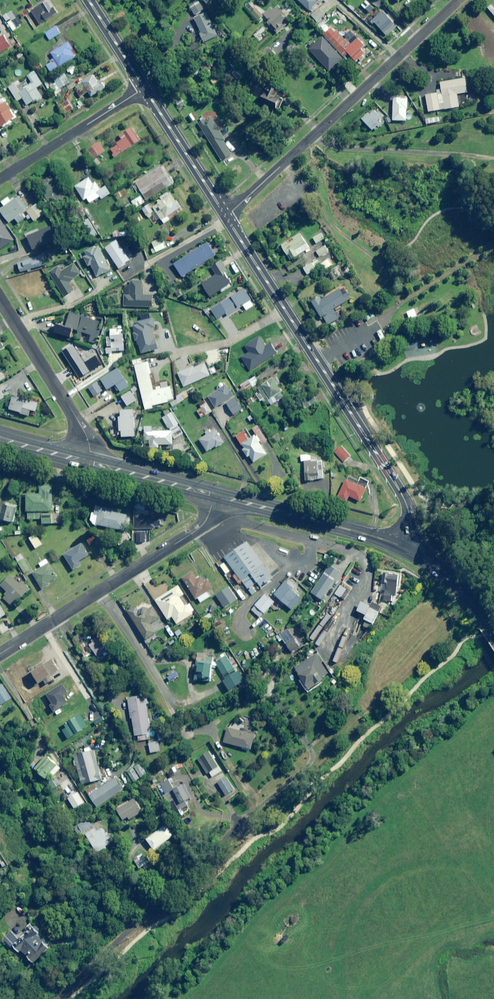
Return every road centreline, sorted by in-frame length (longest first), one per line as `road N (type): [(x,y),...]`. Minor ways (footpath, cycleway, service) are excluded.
road 1 (secondary): [(412,551),(402,495),(225,216)]
road 2 (residential): [(460,0),(225,216)]
road 3 (residential): [(0,656),(197,531),(214,495)]
road 4 (residential): [(61,998),(238,834)]
road 5 (trunk): [(412,551),(214,495)]
road 6 (residential): [(0,297),(84,431),(89,463)]
road 7 (residential): [(144,89),(0,178)]
road 8 (secondary): [(225,216),(144,89)]
road 9 (trunk): [(214,495),(89,463)]
road 10 (trunk): [(493,637),(449,576),(412,551)]

